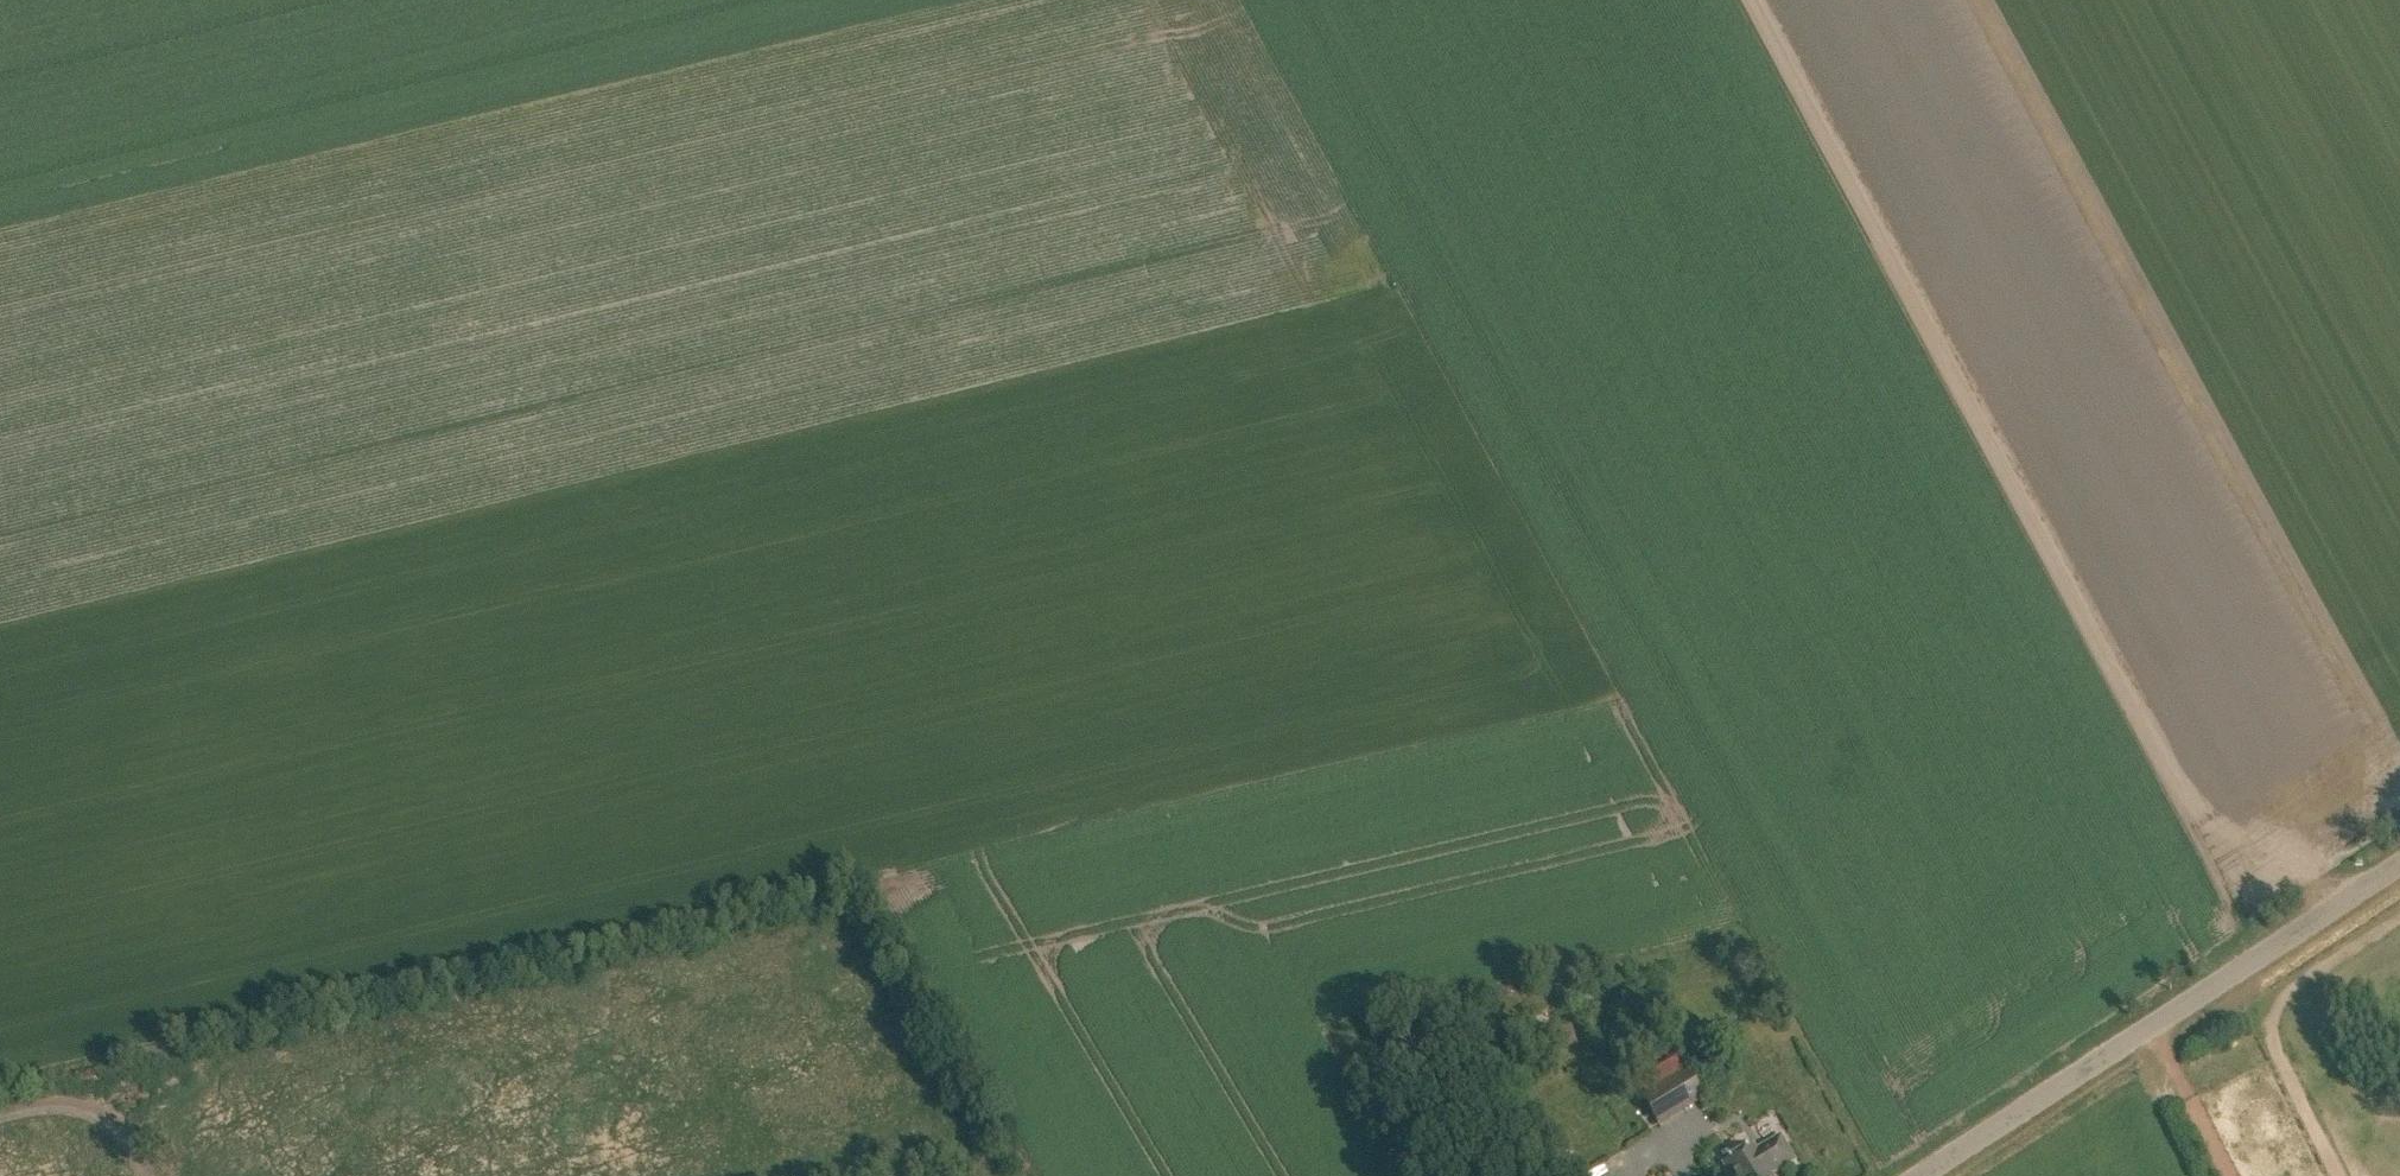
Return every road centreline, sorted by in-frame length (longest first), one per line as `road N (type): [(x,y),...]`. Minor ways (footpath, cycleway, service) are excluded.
road 1 (tertiary): [(1915,1175),(2399,861)]
road 2 (track): [(2146,1025),(2219,1175)]

